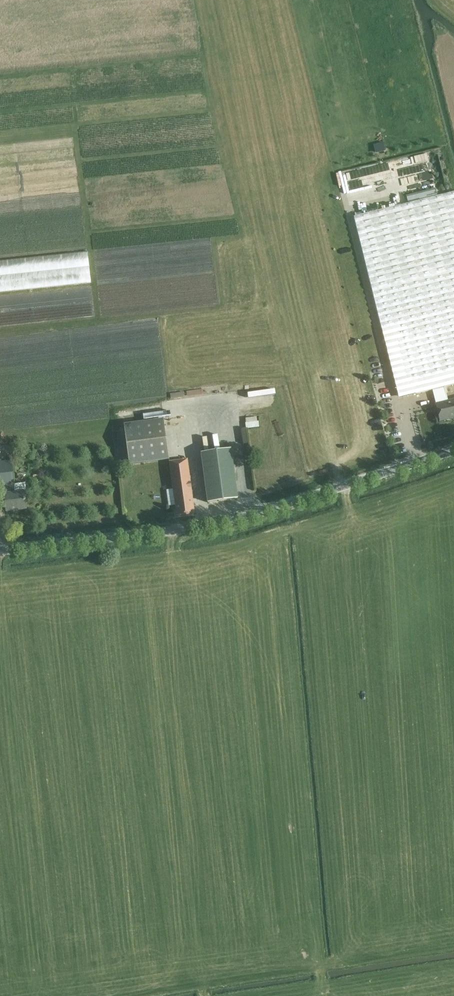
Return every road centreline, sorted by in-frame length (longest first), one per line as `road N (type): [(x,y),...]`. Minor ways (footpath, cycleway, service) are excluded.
road 1 (unclassified): [(0,551),(204,530),(453,451)]

